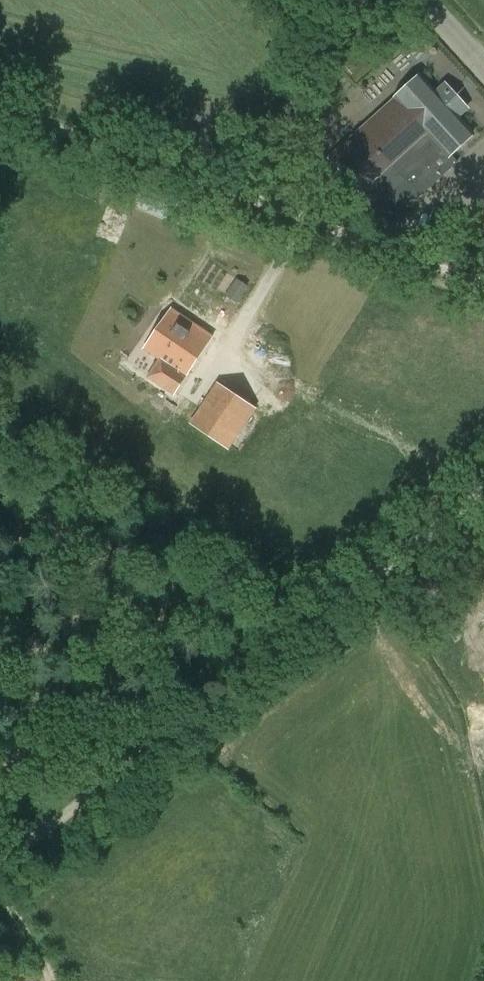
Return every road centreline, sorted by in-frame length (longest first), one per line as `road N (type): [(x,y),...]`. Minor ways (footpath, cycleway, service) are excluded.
road 1 (unclassified): [(0,871),(483,492)]
road 2 (track): [(483,285),(0,108)]

